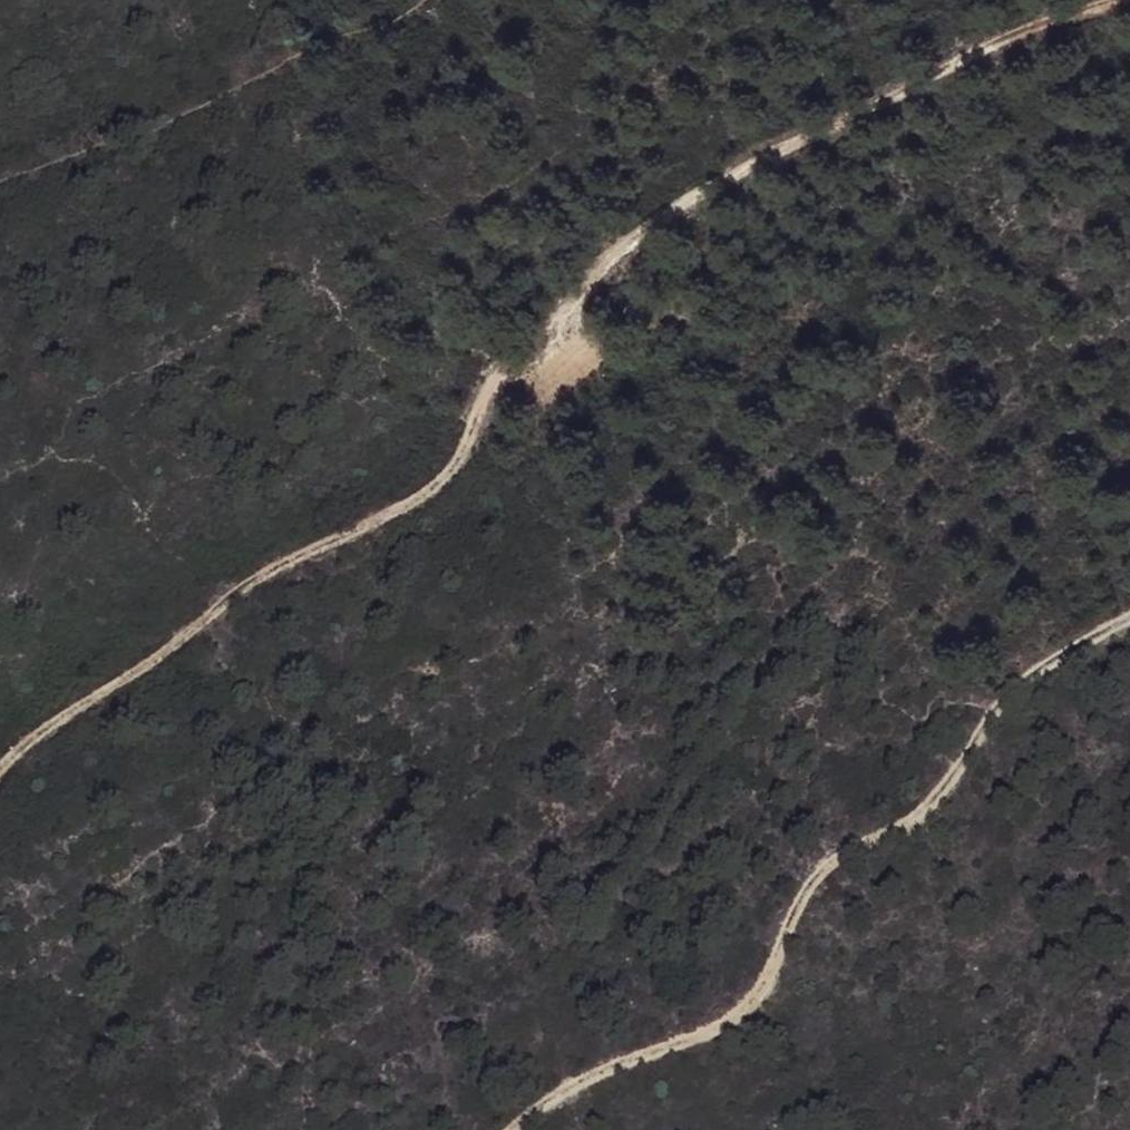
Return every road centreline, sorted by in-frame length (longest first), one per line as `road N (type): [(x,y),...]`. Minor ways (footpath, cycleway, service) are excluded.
road 1 (track): [(0,758),(16,739),(99,691),(286,550),(393,508),(446,469),(488,377),(566,307),(630,233),(956,56),(1102,0)]
road 2 (track): [(1129,619),(1010,687),(916,819),(846,850),(813,875),(767,979),(744,1007),(631,1048),(500,1129)]

